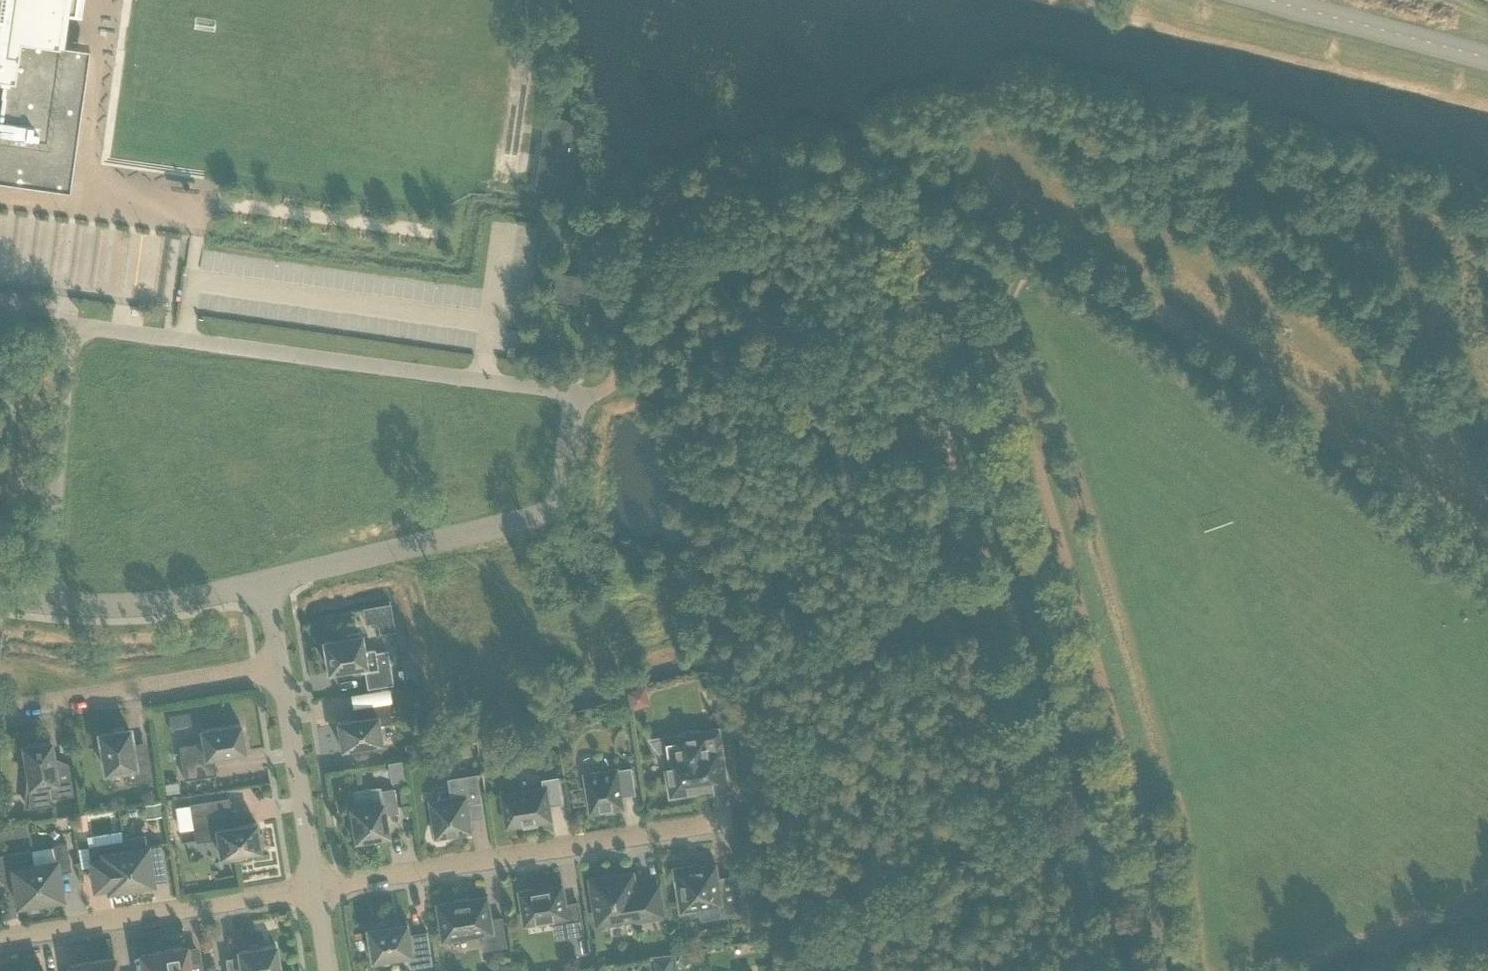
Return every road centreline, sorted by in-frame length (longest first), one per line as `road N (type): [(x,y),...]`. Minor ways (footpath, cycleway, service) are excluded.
road 1 (unclassified): [(263,581),(547,515),(563,491),(576,394),(69,323),(47,600)]
road 2 (residential): [(315,887),(728,820)]
road 3 (residential): [(0,937),(315,887)]
road 4 (residential): [(0,710),(280,665)]
road 5 (secondary): [(1487,58),(1269,0)]
road 6 (residential): [(315,887),(280,665)]
road 7 (unclassified): [(47,600),(126,605),(263,581)]

